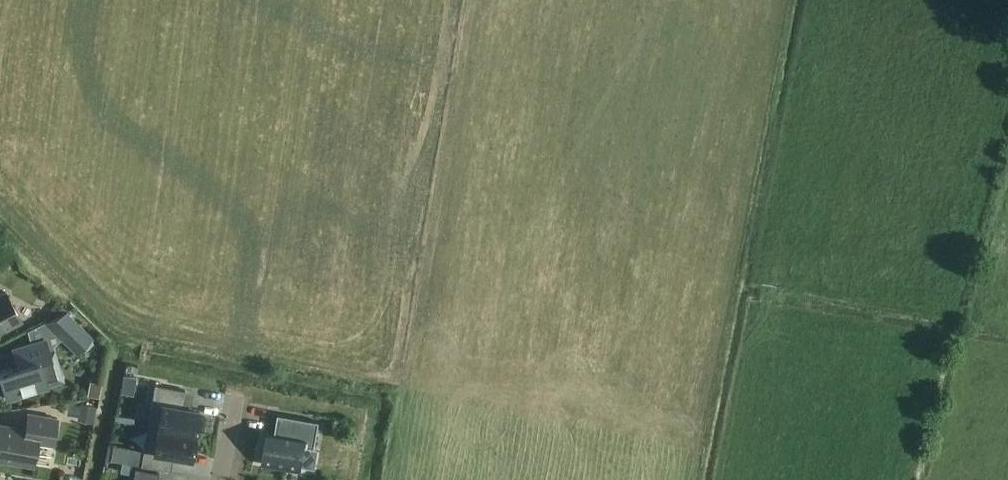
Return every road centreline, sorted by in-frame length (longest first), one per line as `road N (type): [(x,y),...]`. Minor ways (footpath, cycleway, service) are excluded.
road 1 (residential): [(75,0),(62,71),(274,210)]
road 2 (residential): [(665,116),(454,63)]
road 3 (residential): [(635,275),(425,234)]
road 4 (residential): [(254,0),(454,63)]
road 5 (residential): [(274,210),(232,401)]
road 6 (residential): [(454,63),(425,234)]
road 7 (residential): [(425,234),(274,210)]

